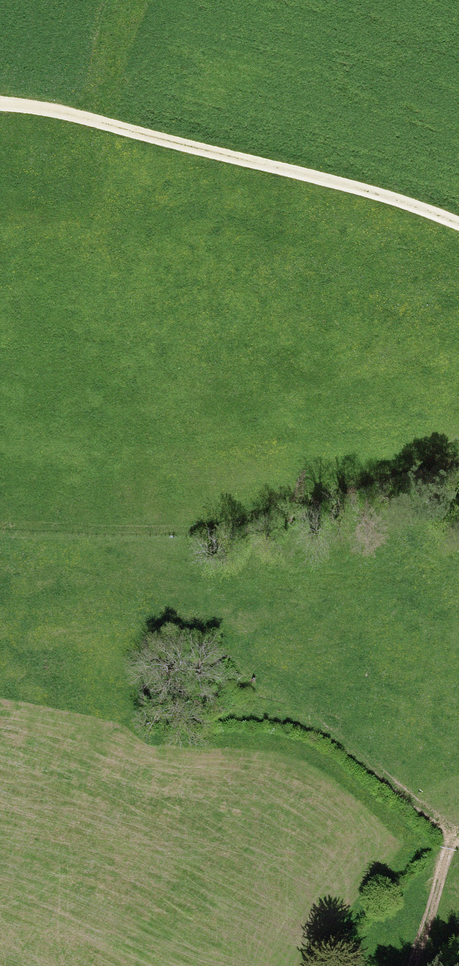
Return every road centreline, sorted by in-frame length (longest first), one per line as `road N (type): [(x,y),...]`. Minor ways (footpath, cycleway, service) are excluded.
road 1 (track): [(0,104),(458,224)]
road 2 (track): [(458,450),(222,521),(105,529),(0,523)]
road 3 (track): [(412,965),(452,839),(367,762),(254,686)]

